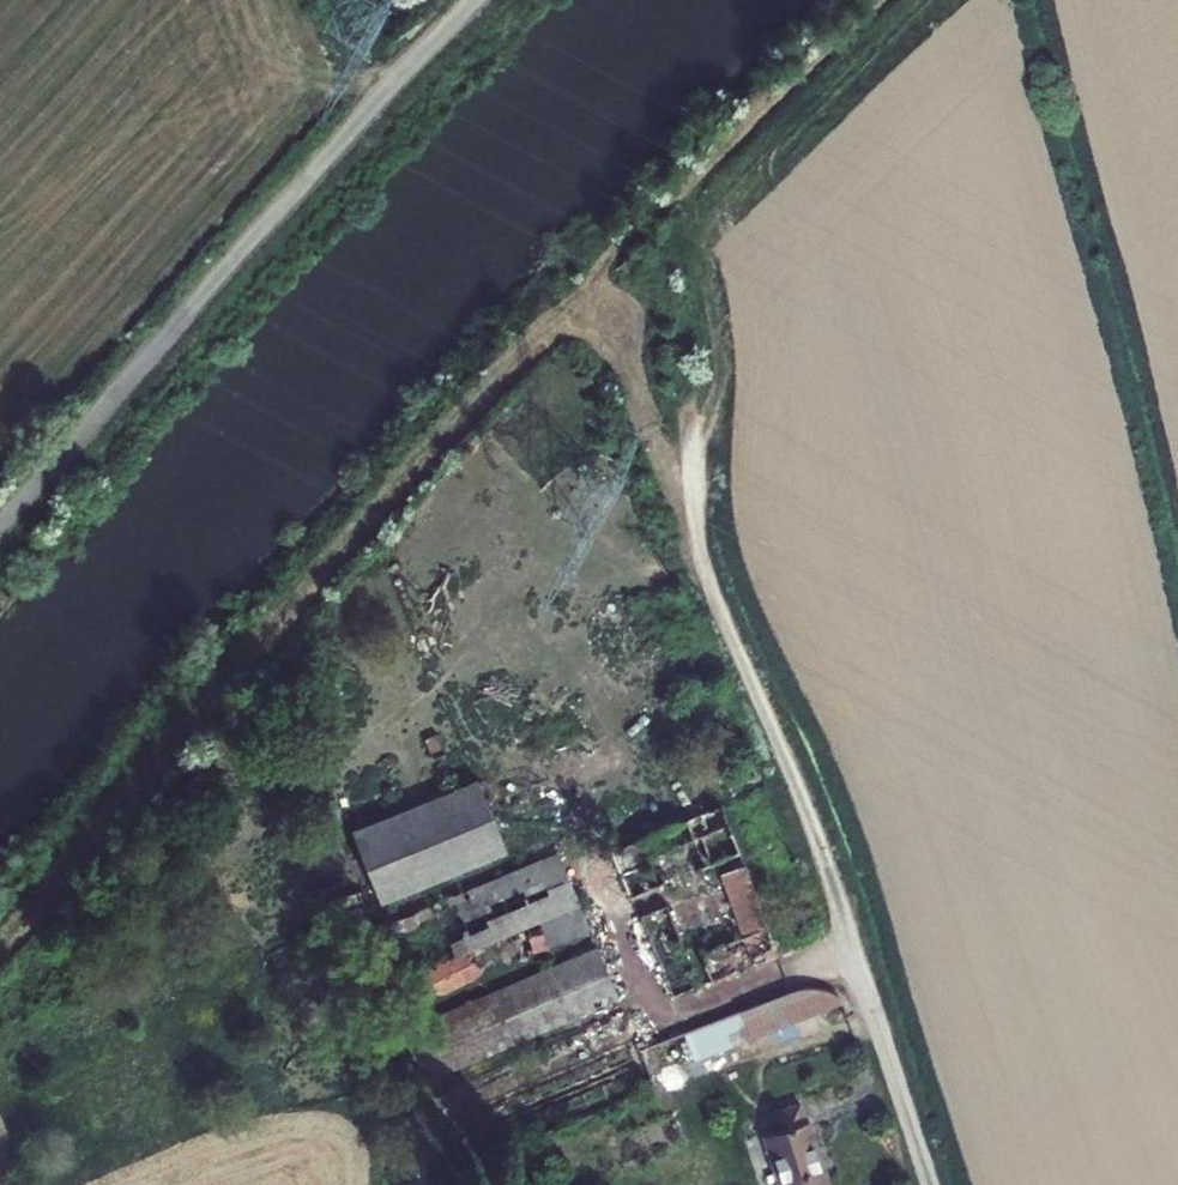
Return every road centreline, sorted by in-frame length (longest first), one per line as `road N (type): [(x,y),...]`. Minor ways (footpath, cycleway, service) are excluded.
road 1 (unclassified): [(933,1184),(812,821),(702,562),(688,483)]

